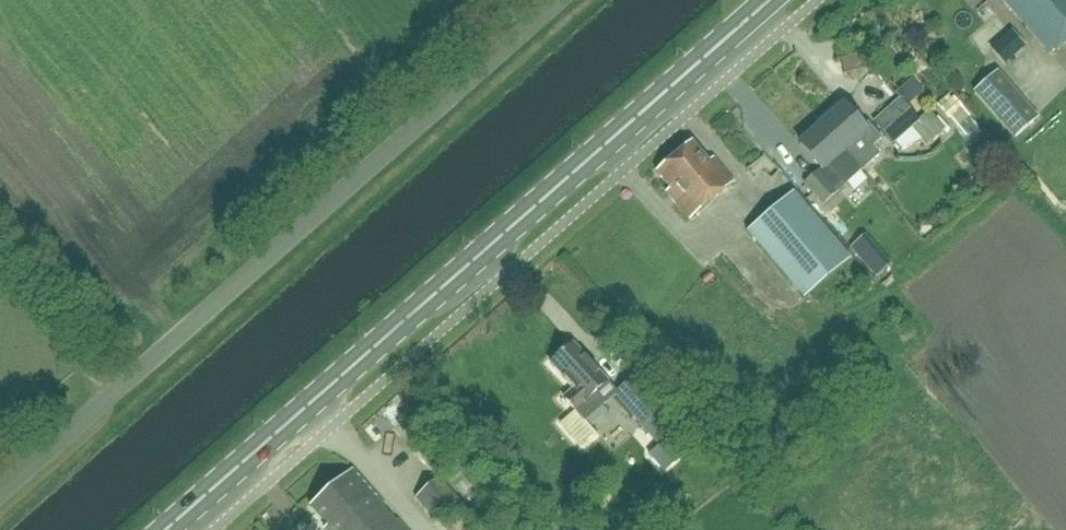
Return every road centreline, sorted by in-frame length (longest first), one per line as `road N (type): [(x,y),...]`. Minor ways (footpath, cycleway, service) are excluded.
road 1 (primary): [(165,529),(756,0)]
road 2 (unclassified): [(0,501),(563,0)]

